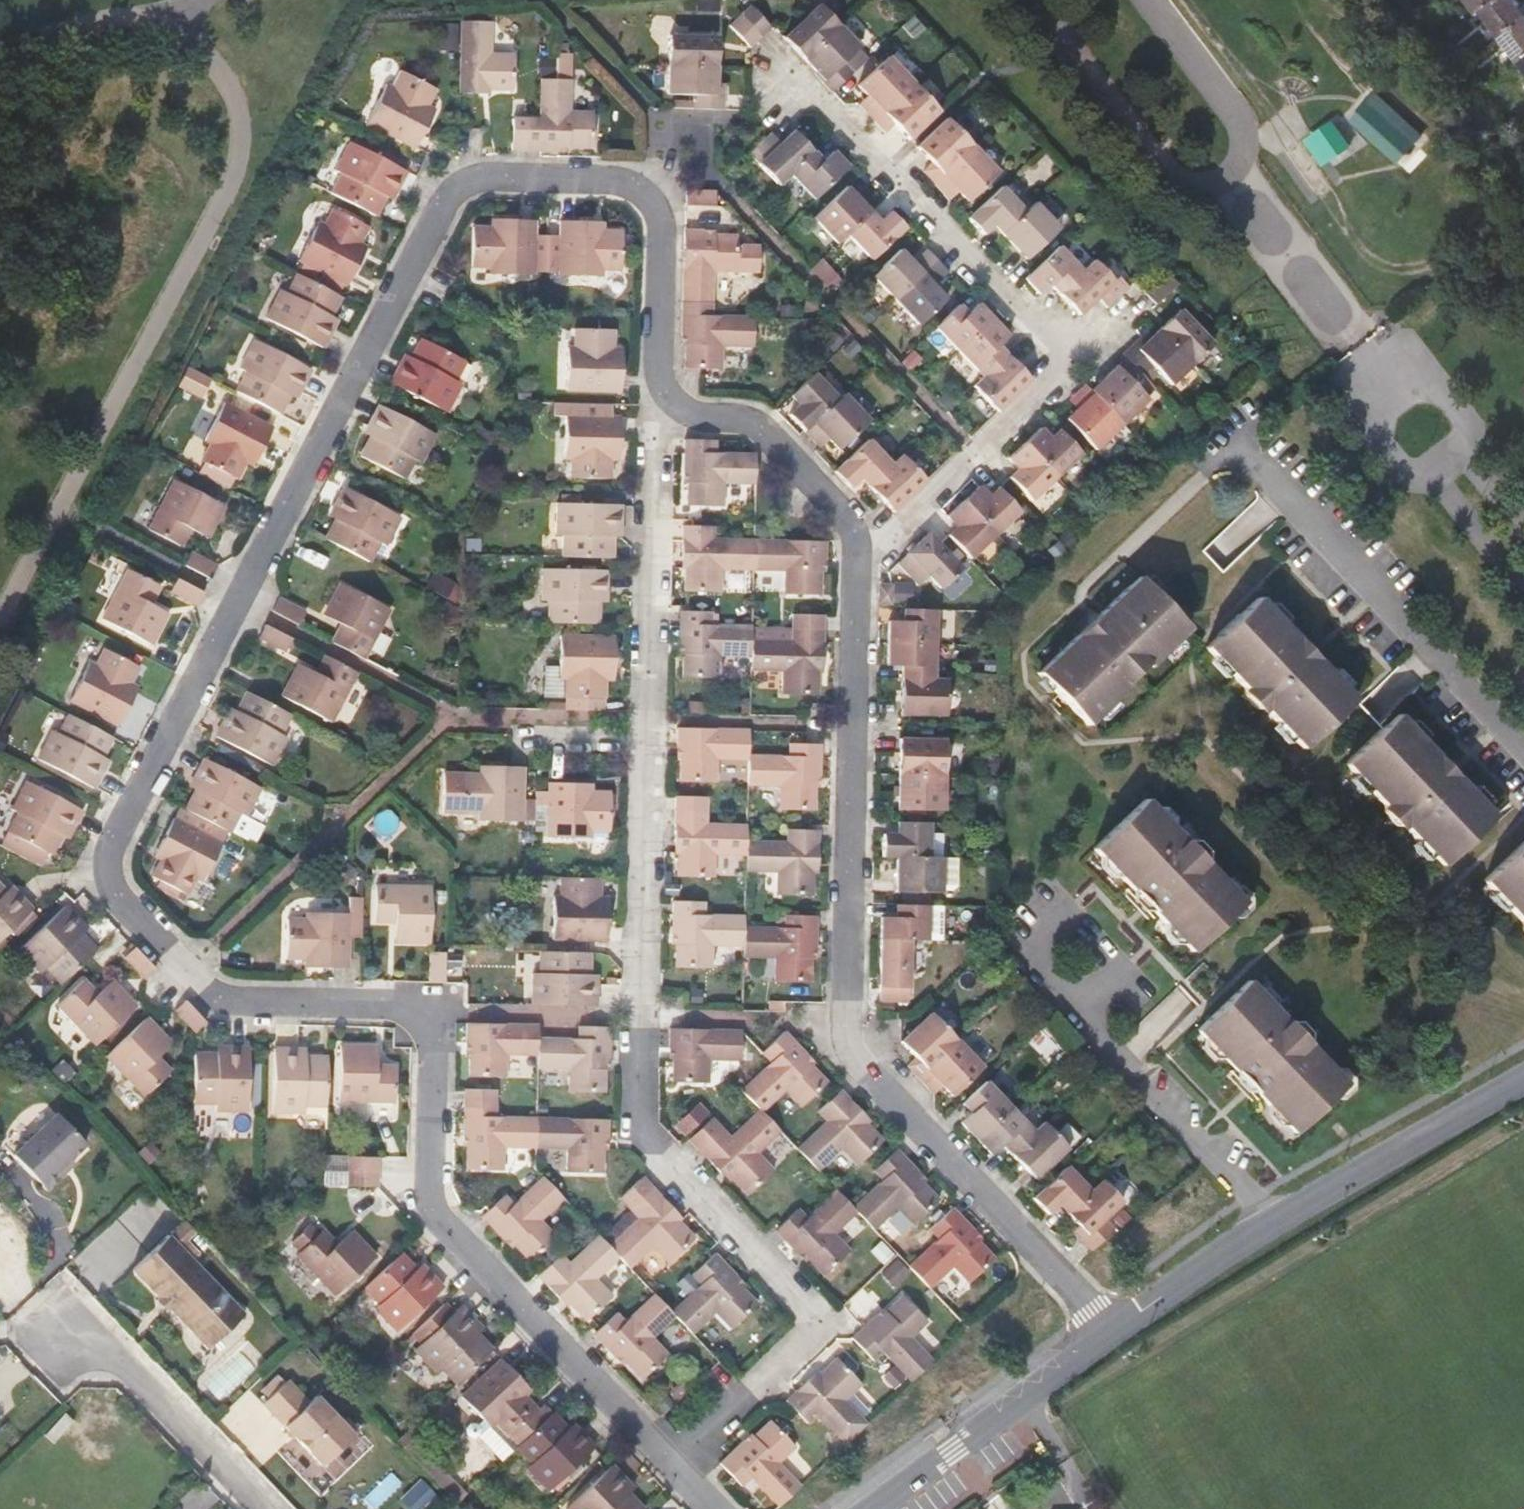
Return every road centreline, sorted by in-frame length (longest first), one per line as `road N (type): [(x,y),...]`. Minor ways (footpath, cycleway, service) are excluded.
road 1 (residential): [(651,1453),(427,1209),(426,1012),(230,1006),(179,976),(99,869),(231,599),(446,202),(480,173),(644,182),(657,215),(653,394)]
road 2 (residential): [(863,568),(845,1050),(1112,1332)]
road 3 (residential): [(646,745),(636,1134),(811,1322),(651,1453)]
road 4 (residential): [(863,568),(1069,364),(770,59)]
road 5 (residential): [(1523,1081),(1273,1225),(1112,1332)]
road 6 (residential): [(1523,757),(1237,439)]
road 7 (residential): [(653,394),(646,745)]
road 8 (residential): [(1112,1332),(872,1508)]
road 9 (residential): [(653,394),(694,417),(757,425),(863,536),(863,568)]
road 10 (residential): [(259,1508),(70,1314)]

